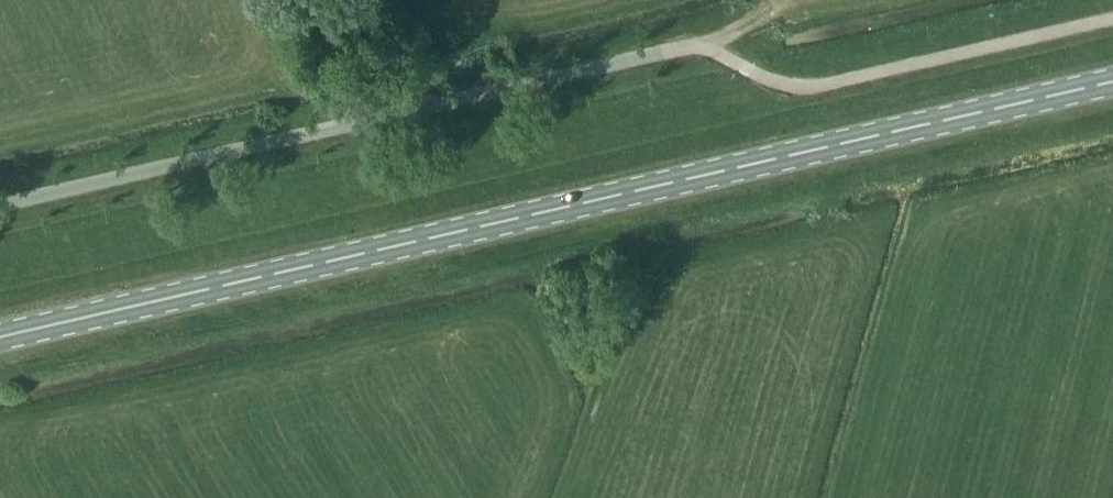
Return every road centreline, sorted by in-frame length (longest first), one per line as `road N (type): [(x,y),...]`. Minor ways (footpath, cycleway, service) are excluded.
road 1 (primary): [(0,337),(1112,81)]
road 2 (unclassified): [(0,205),(707,47)]

